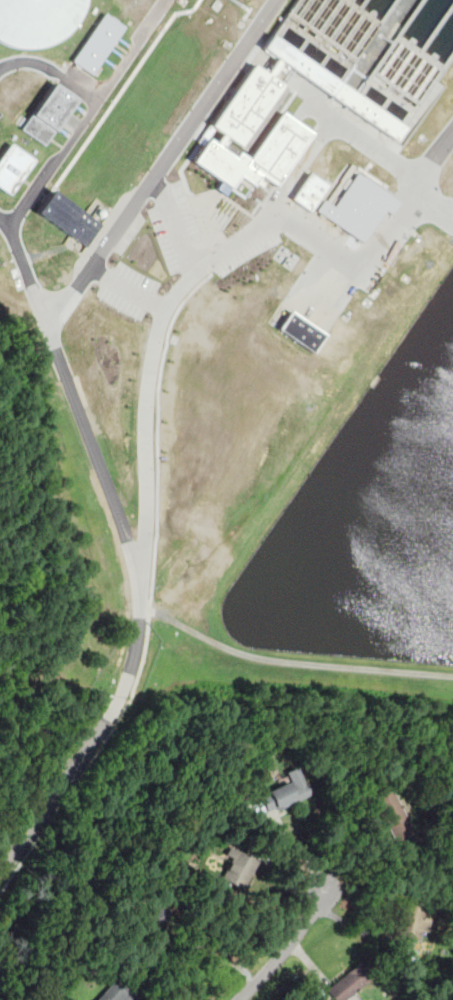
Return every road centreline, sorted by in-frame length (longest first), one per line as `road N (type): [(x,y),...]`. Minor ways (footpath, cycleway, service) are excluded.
road 1 (residential): [(239,999),(322,892)]

